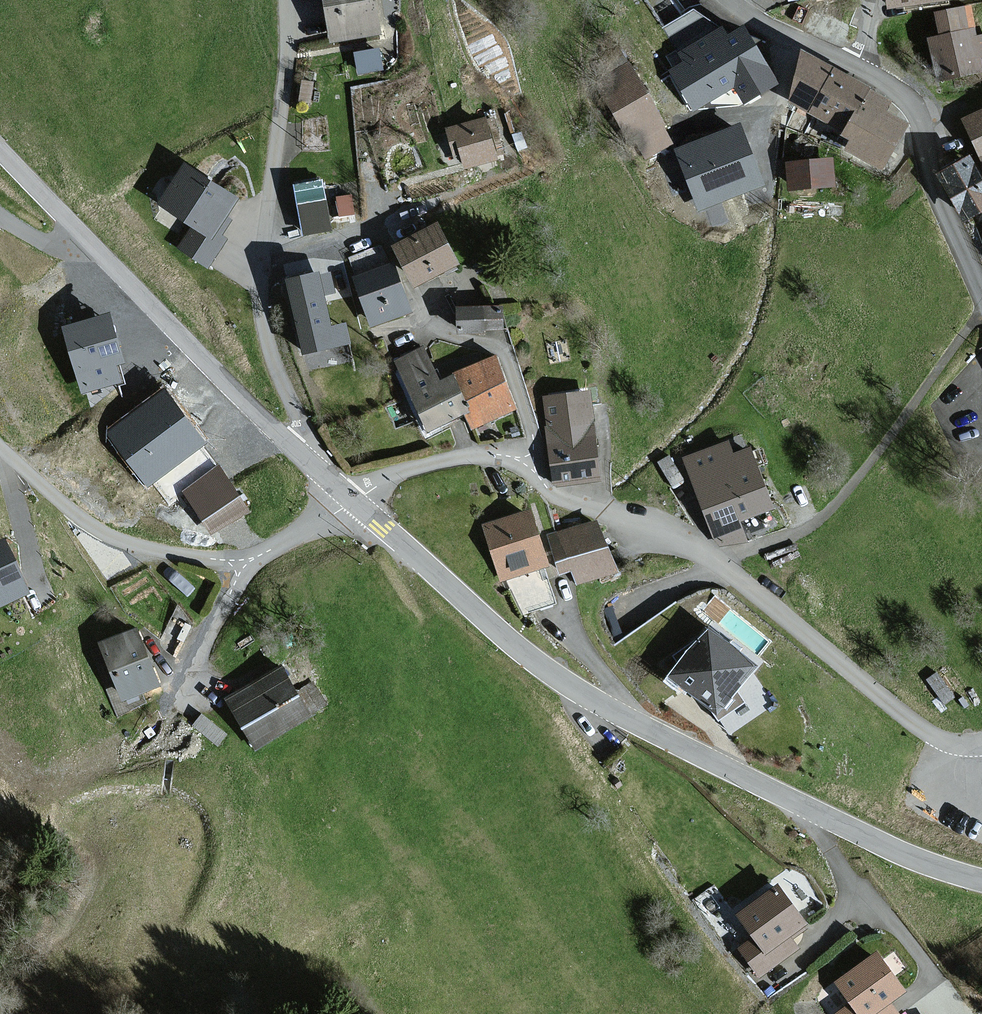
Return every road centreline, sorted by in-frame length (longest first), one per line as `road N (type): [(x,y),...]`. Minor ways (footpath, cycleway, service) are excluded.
road 1 (tertiary): [(352,501),(502,635),(587,697),(874,840),(981,881)]
road 2 (residential): [(981,742),(929,733),(715,558),(564,497),(515,458),(482,454),(429,464),(352,501)]
road 3 (tertiary): [(0,150),(352,501)]
road 4 (residential): [(352,501),(258,556),(205,558),(101,530),(0,448)]
road 5 (tertiary): [(981,302),(933,189),(917,115),(862,71)]
road 6 (tertiary): [(862,71),(777,34),(723,0)]

